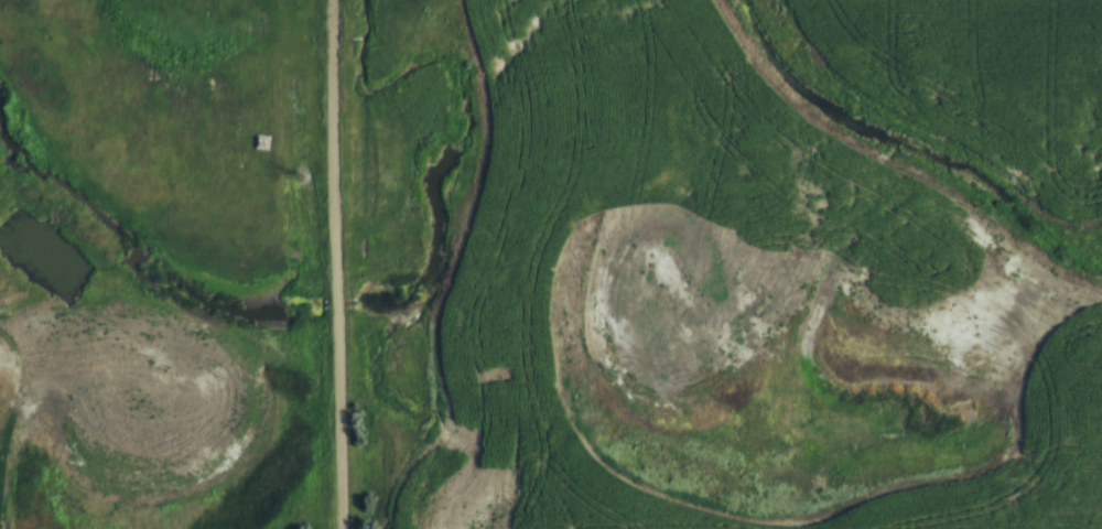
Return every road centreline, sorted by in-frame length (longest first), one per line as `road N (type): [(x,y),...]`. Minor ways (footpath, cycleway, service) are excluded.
road 1 (residential): [(351,528),(351,0)]

